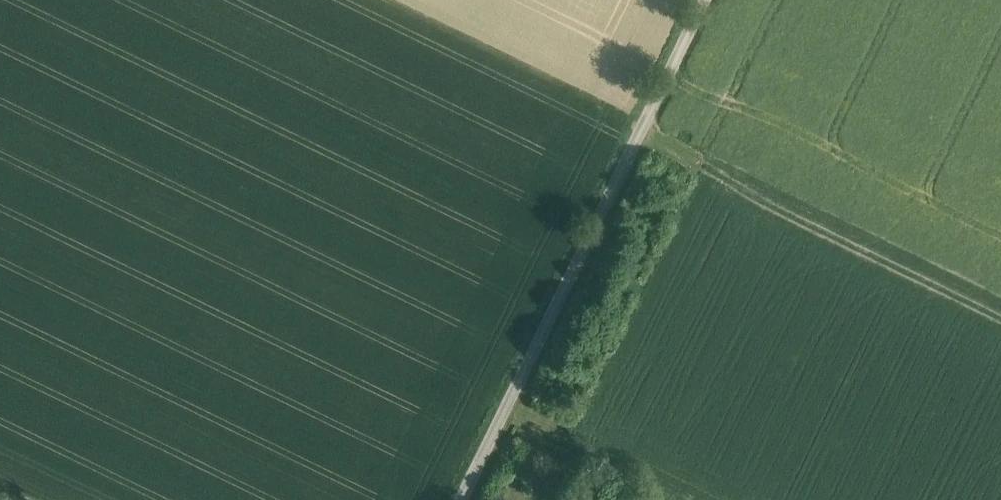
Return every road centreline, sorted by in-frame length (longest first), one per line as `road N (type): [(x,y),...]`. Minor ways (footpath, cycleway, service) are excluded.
road 1 (unclassified): [(706,0),(462,499)]

